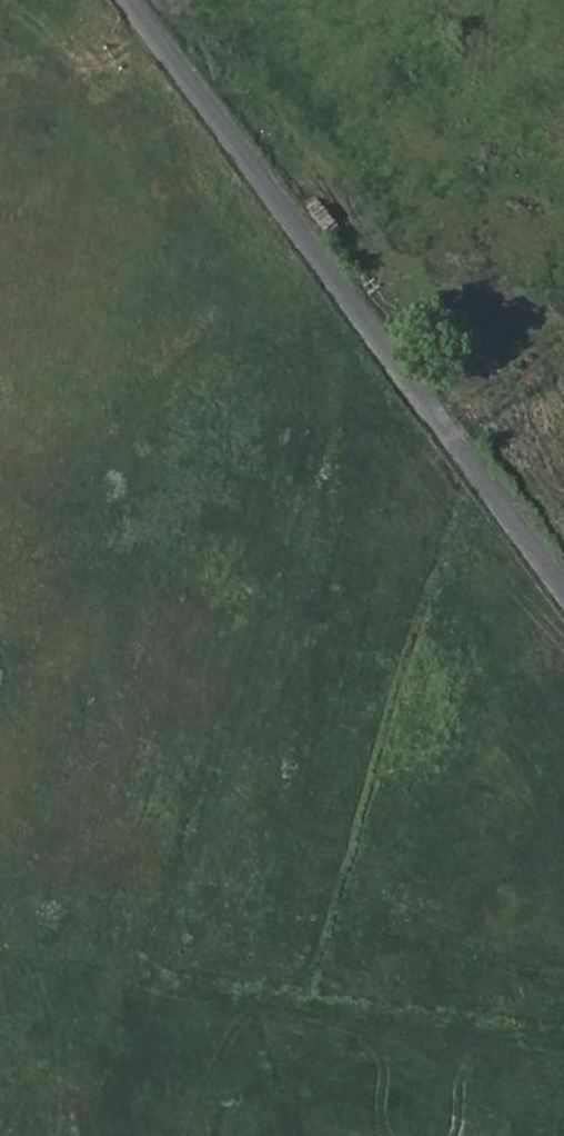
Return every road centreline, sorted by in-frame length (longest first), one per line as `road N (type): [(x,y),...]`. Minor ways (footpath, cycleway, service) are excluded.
road 1 (residential): [(133,0),(563,588)]

